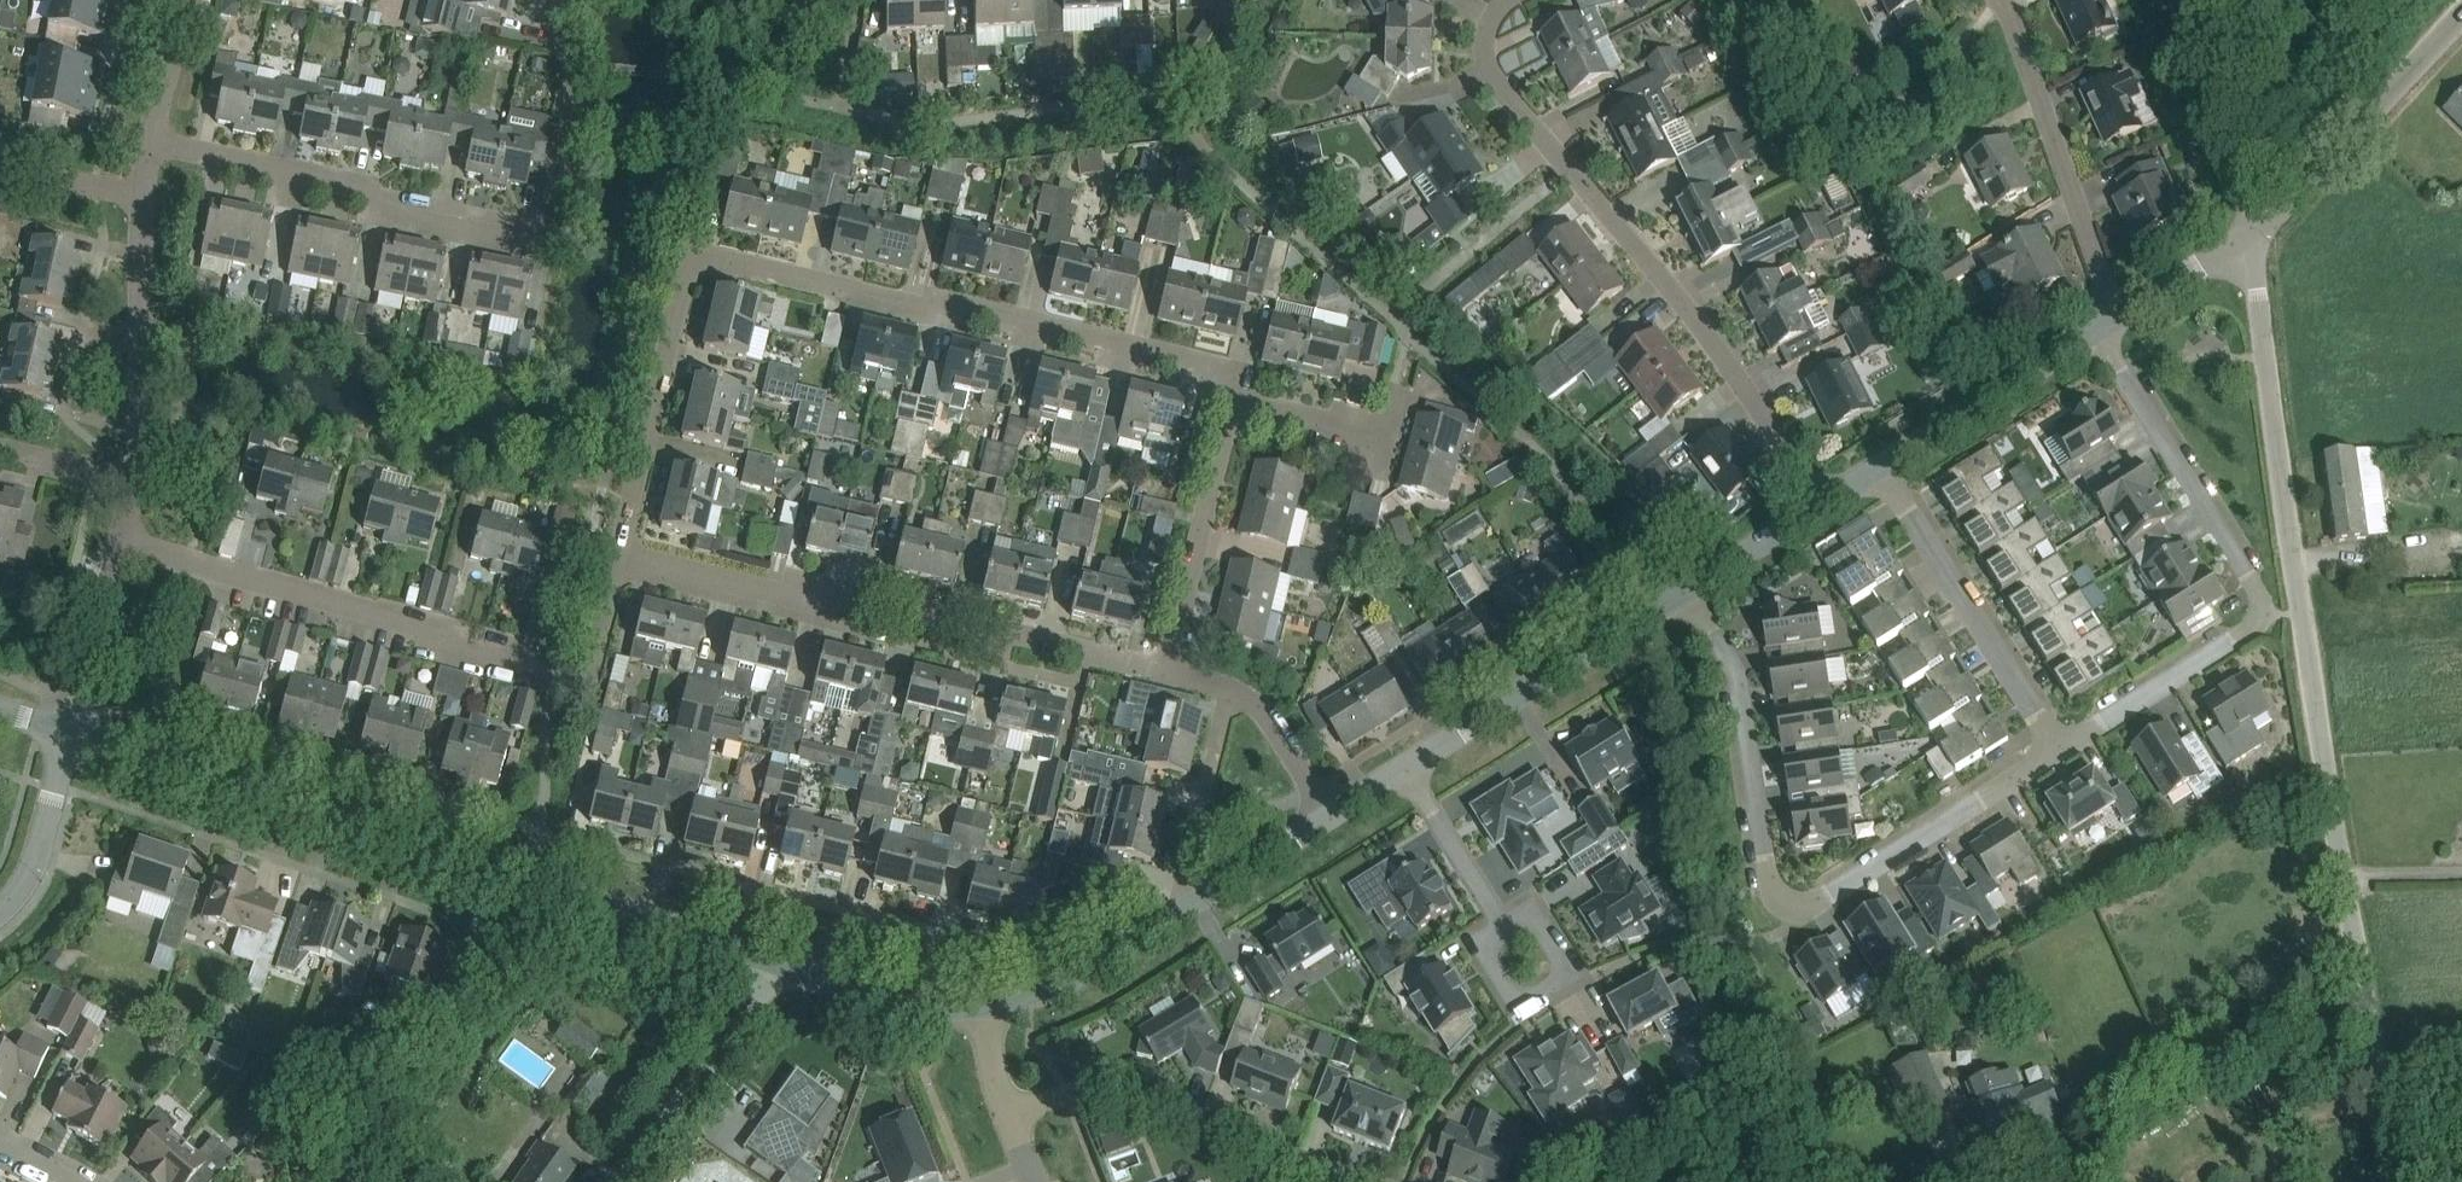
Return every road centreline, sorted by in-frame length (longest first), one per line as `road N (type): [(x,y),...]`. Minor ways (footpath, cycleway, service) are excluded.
road 1 (residential): [(619,551),(690,253),(922,311),(935,297),(1216,372),(1235,406)]
road 2 (unclassified): [(2372,1096),(2245,239)]
road 3 (unclassified): [(781,967),(75,728)]
road 4 (residential): [(1684,596),(1718,629),(1741,671),(1766,877),(1779,903),(1821,901),(2060,747)]
road 5 (residential): [(147,149),(526,226),(541,218),(550,198),(569,91),(564,0)]
road 6 (residential): [(1819,499),(1681,292),(1504,96),(1489,48),(1511,0)]
road 7 (residential): [(1166,672),(810,580),(800,601),(619,551)]
road 8 (residential): [(2060,747),(2262,612),(2253,580),(2104,337)]
road 9 (residential): [(563,677),(122,545)]
road 10 (residential): [(1354,1181),(1115,1094),(1063,1100),(1014,1124)]
road 11 (residential): [(1882,467),(2060,747)]
road 12 (residential): [(2124,306),(2006,0)]
road 13 (unclassified): [(1410,769),(1684,596)]
road 14 (unclassified): [(2245,239),(2461,6)]
road 15 (residential): [(133,476),(141,192)]
road 16 (residential): [(1166,672),(1235,406)]
road 17 (unclassified): [(629,1181),(781,967)]
road 18 (unclassified): [(1882,467),(2104,337)]
road 19 (unclassified): [(2245,239),(2217,0)]
road 20 (residential): [(1172,920),(1229,687)]
road 21 (unclassified): [(974,1003),(1088,966),(1172,920)]
road 22 (residential): [(1394,384),(1378,441),(1235,406)]
road 23 (unclassified): [(1172,920),(1341,813)]
road 24 (residential): [(0,911),(21,883),(75,728)]
road 25 (unclassified): [(781,967),(929,1003),(974,1003)]
road 26 (residential): [(75,728),(122,545)]
road 27 (residential): [(1410,769),(1505,924)]
road 28 (residential): [(1341,813),(1256,704),(1229,687)]
road 29 (unclassified): [(1684,596),(1819,499)]
road 30 (residential): [(563,677),(588,682),(619,551)]
road 31 (residential): [(147,149),(187,0)]
road 32 (residential): [(0,161),(141,192)]
road 33 (unclassified): [(2124,306),(2245,239)]
road 34 (residential): [(133,476),(0,445)]
road 35 (residential): [(1014,1124),(974,1003)]

